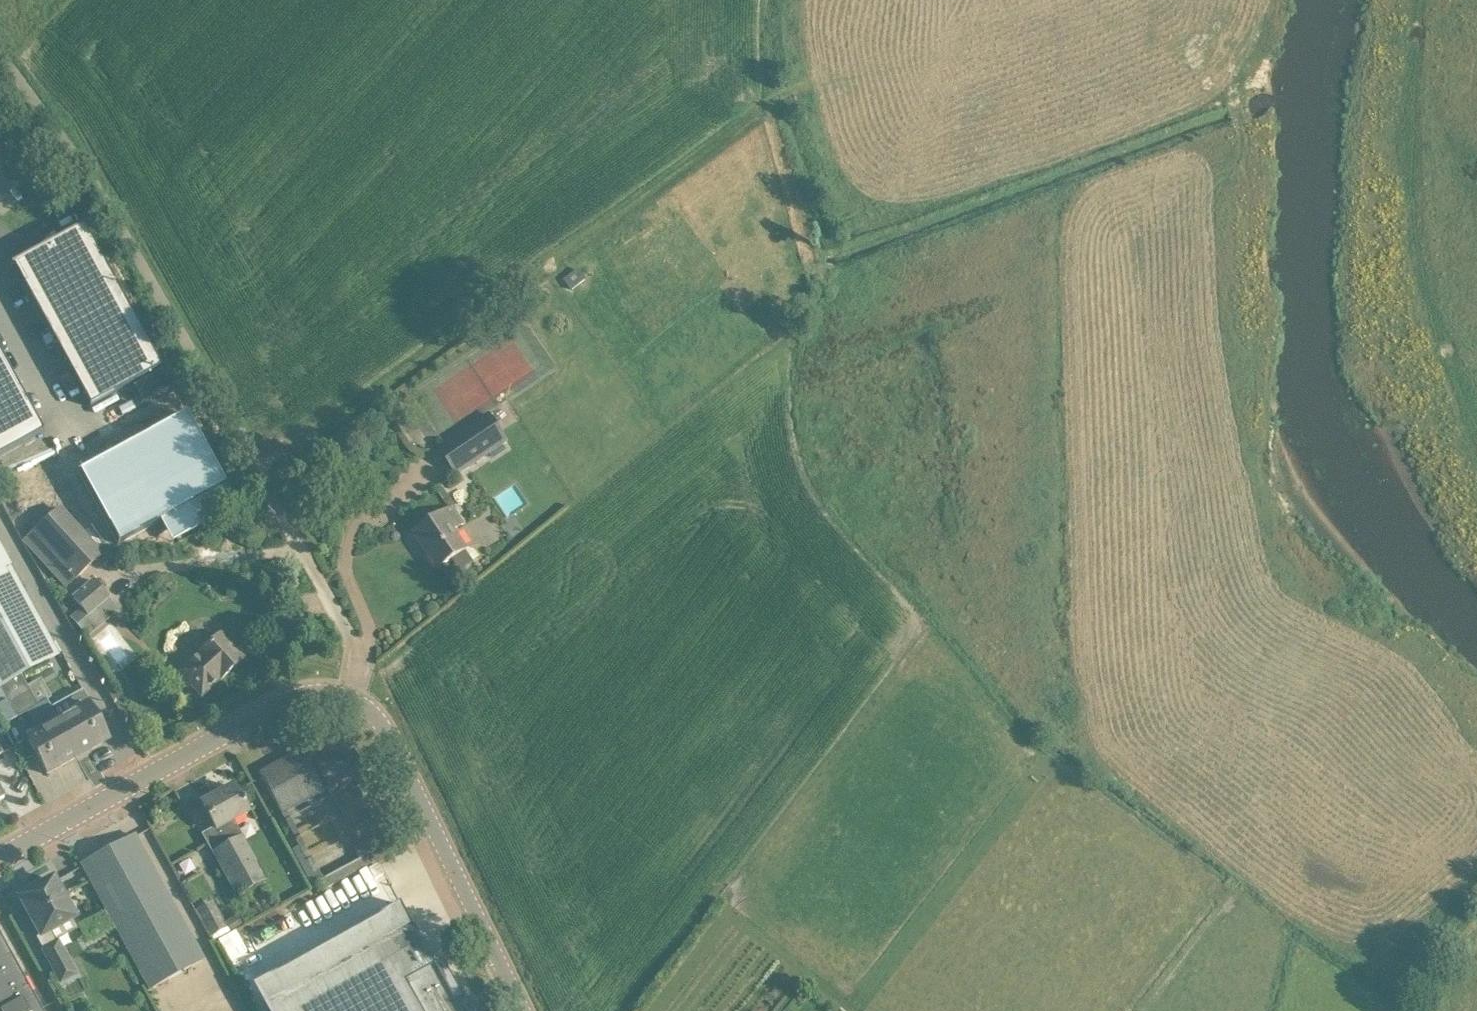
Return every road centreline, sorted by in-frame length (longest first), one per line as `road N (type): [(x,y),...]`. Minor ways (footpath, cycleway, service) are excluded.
road 1 (unclassified): [(0,852),(292,696),(354,697)]
road 2 (residential): [(526,1010),(376,714),(354,697)]

